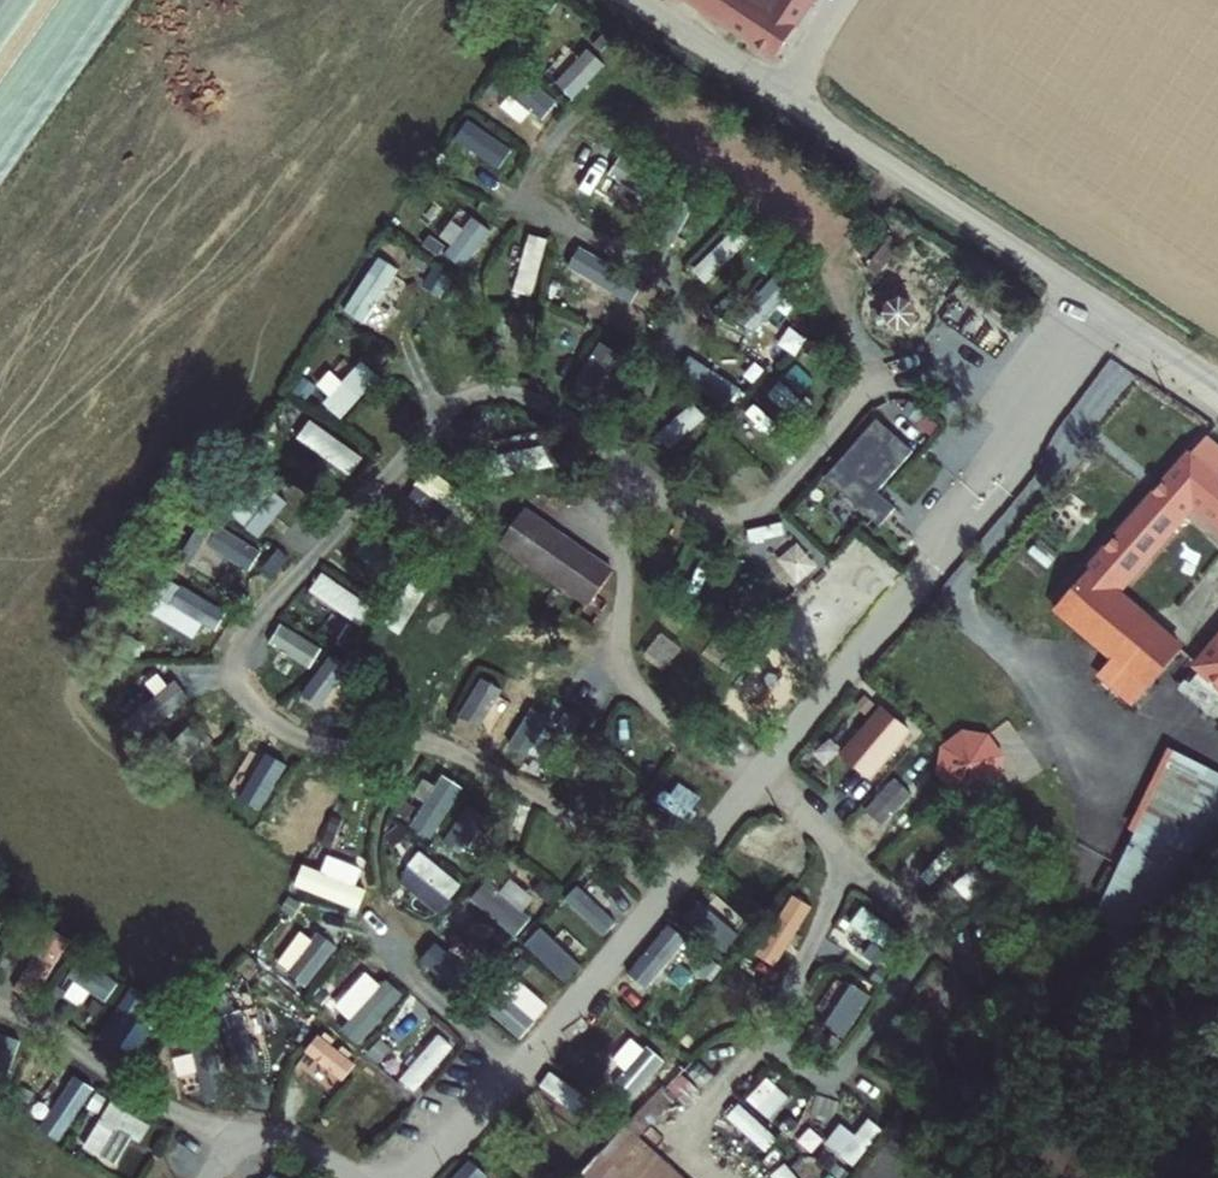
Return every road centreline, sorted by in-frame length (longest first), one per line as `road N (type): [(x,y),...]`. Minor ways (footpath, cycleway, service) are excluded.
road 1 (residential): [(773,91),(1217,385)]
road 2 (residential): [(633,0),(773,91)]

